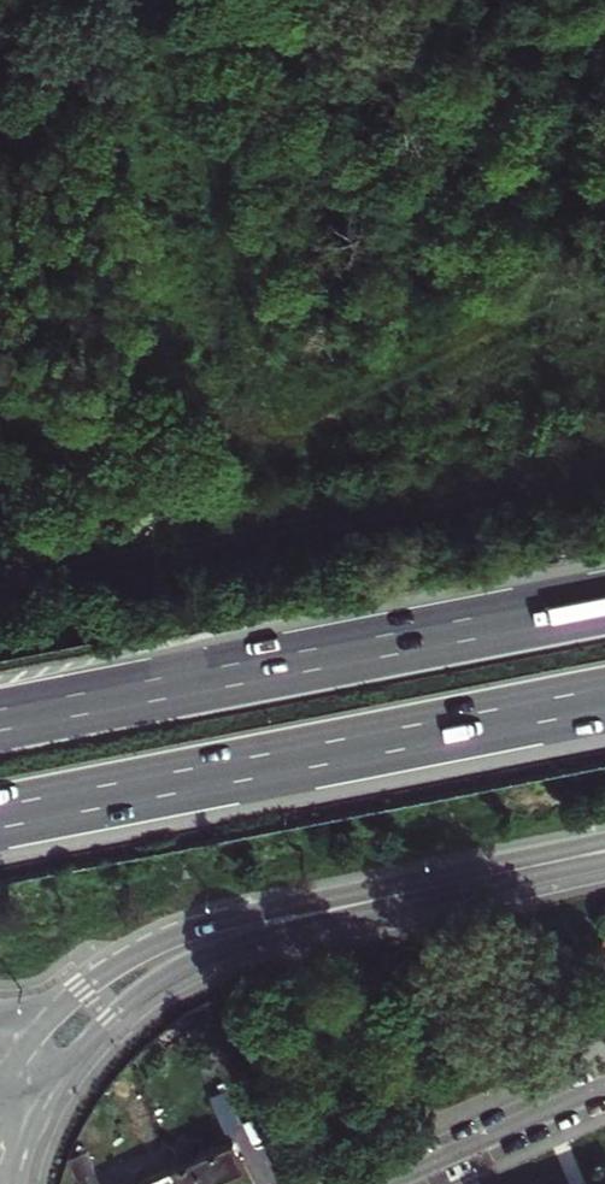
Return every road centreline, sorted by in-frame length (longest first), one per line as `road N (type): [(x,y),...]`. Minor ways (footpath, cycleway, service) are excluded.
road 1 (tertiary): [(604,843),(193,930),(97,979),(19,1055)]
road 2 (motorway): [(604,602),(0,720)]
road 3 (motorway): [(0,815),(604,698)]
road 4 (tertiary): [(55,1088),(124,1006),(183,966),(258,940),(604,864)]
road 5 (residential): [(380,1183),(604,1083)]

